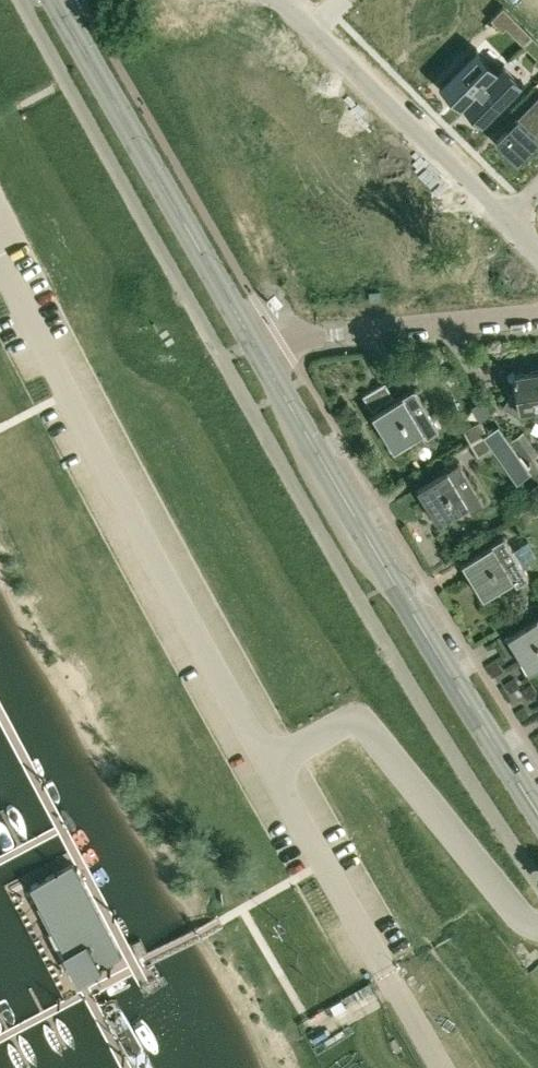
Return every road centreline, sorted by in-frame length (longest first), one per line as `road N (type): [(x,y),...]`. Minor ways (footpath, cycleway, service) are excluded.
road 1 (unclassified): [(269,765),(0,255)]
road 2 (tertiary): [(537,812),(258,351)]
road 3 (tertiary): [(258,351),(56,0)]
road 4 (unclassified): [(537,926),(519,914),(359,719),(269,765)]
road 5 (unclassified): [(269,765),(445,1067)]
road 6 (residential): [(506,221),(314,29)]
road 7 (residential): [(537,316),(283,345)]

